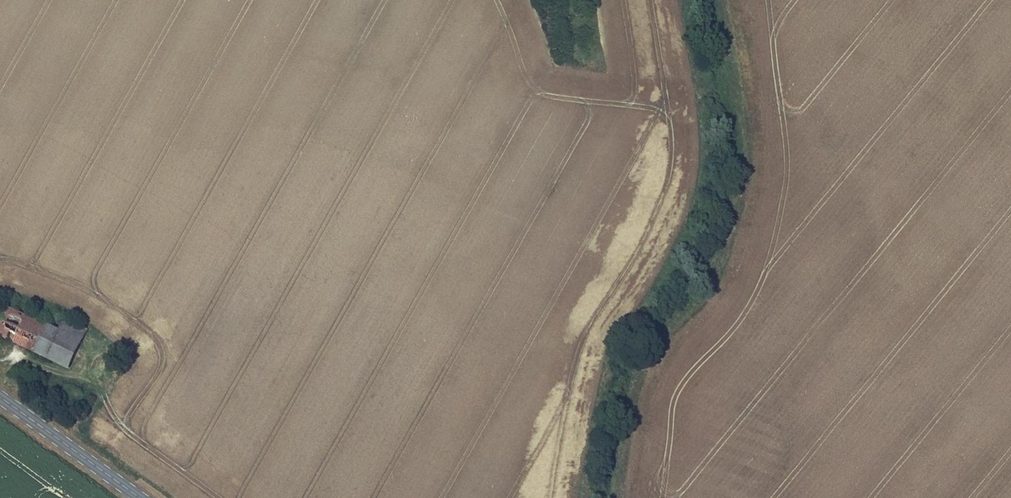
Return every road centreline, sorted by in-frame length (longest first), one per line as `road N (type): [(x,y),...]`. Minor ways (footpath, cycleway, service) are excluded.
road 1 (tertiary): [(0,397),(140,497)]

